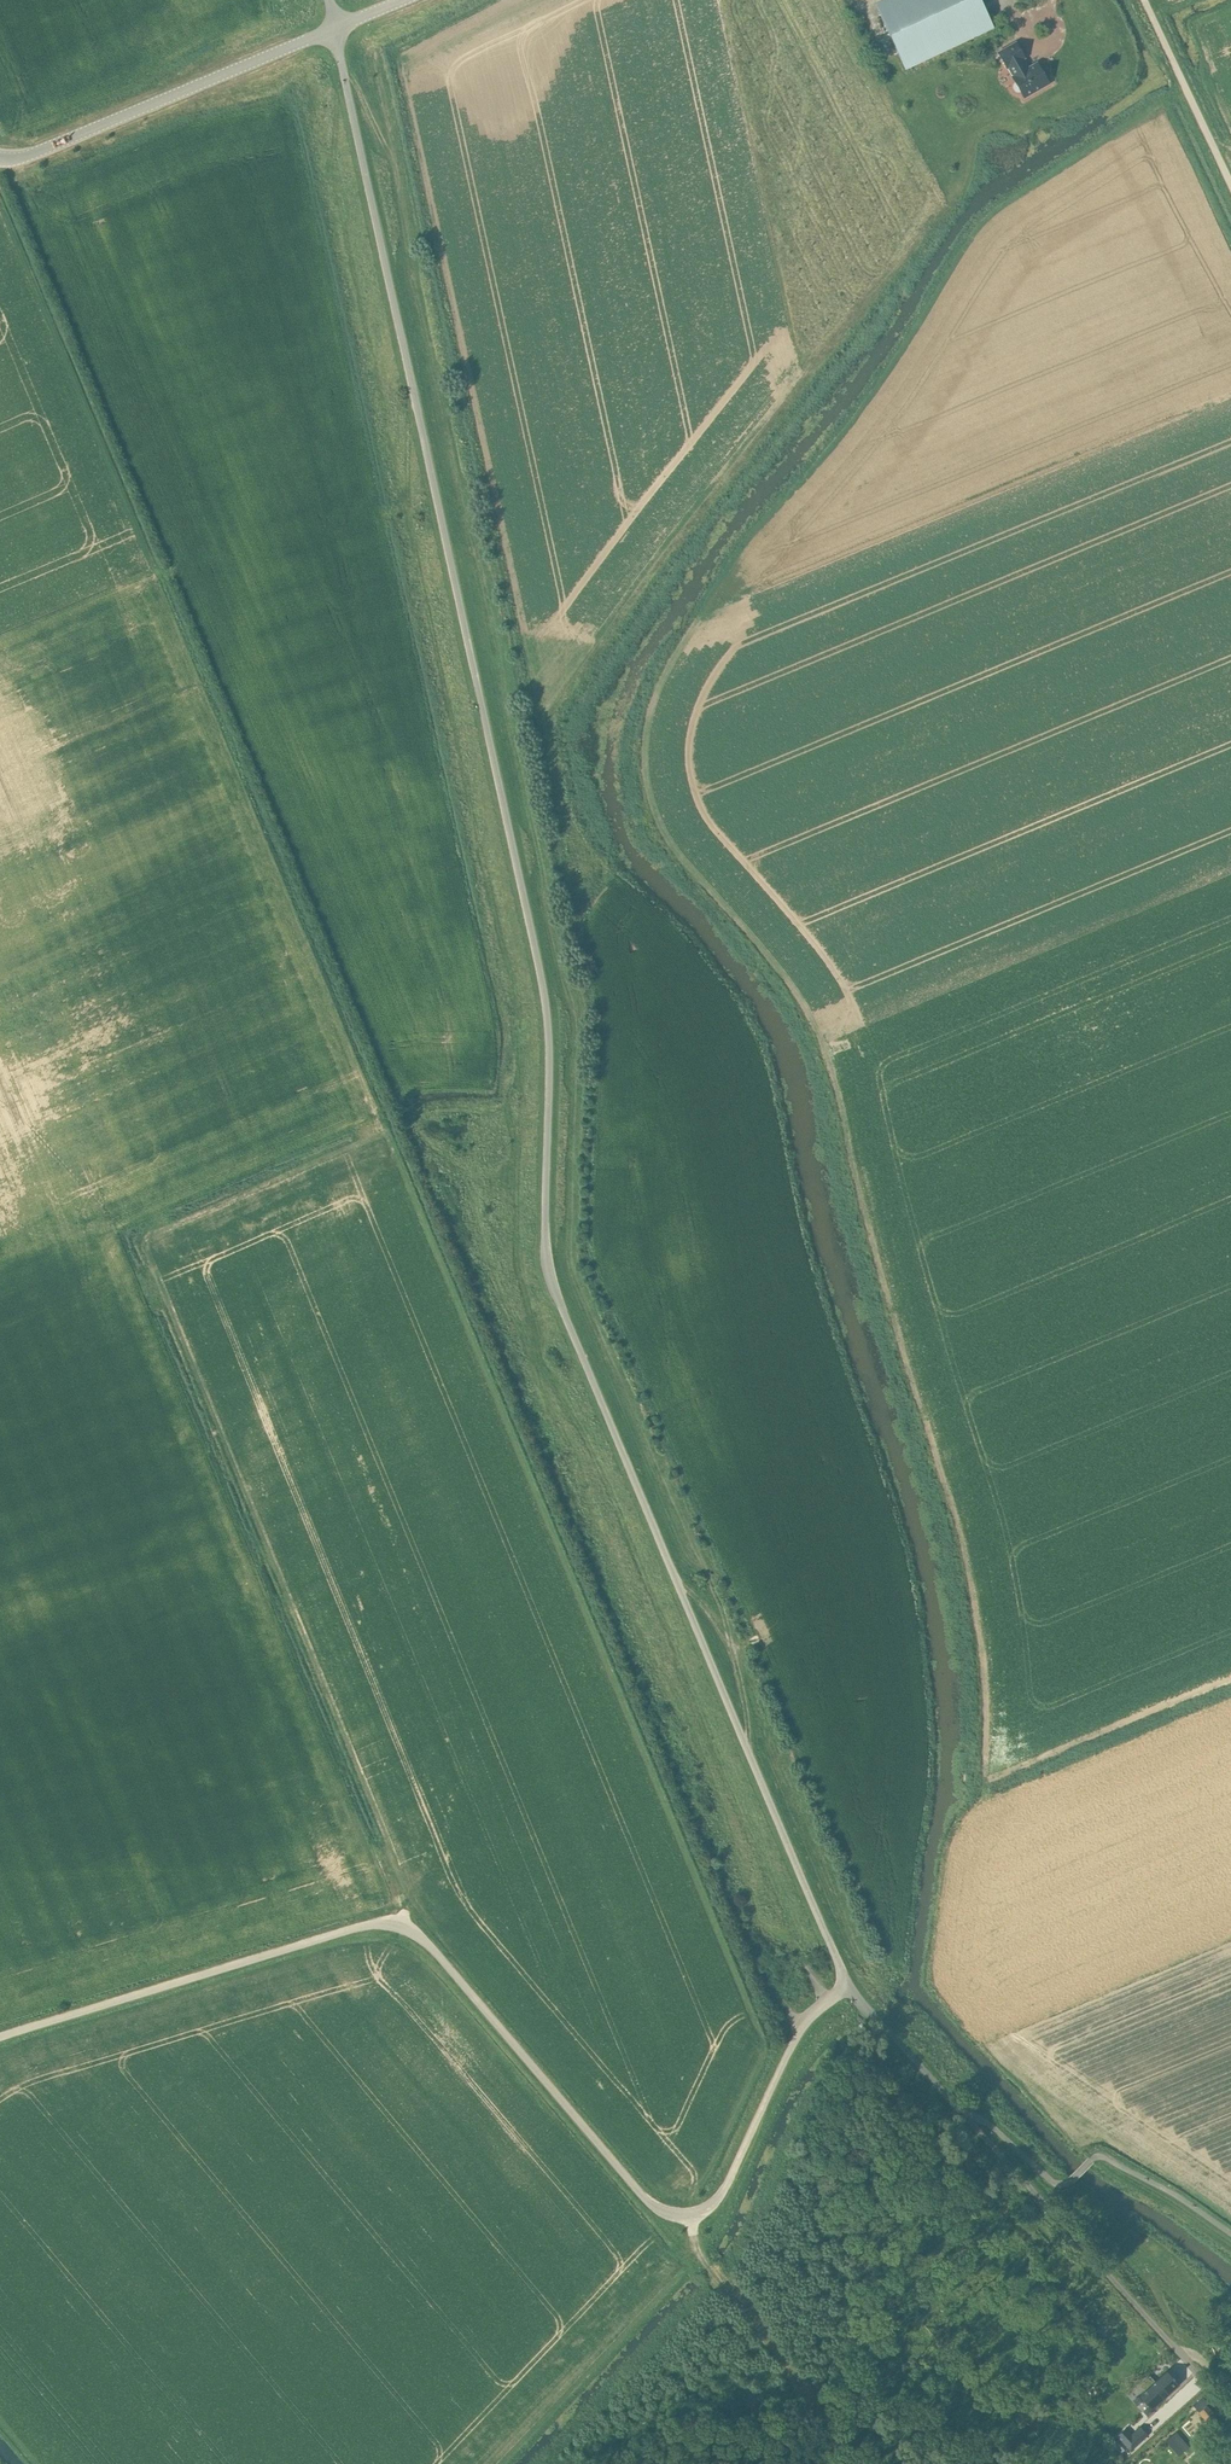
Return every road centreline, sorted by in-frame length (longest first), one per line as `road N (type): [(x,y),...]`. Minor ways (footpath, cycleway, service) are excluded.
road 1 (unclassified): [(847,1984),(548,1279),(549,1046),(542,985),(334,28)]
road 2 (unclassified): [(0,2037),(392,1922),(443,1964),(641,2197),(684,2222),(714,2208),(796,2029),(847,1984)]
road 3 (unclassified): [(334,28),(17,162),(0,161)]
road 4 (track): [(872,2463),(712,2273),(693,2221)]
road 5 (unclassified): [(1046,2204),(847,1984)]
road 6 (unclassified): [(1230,187),(1143,0)]
road 7 (track): [(678,1582),(734,1648),(748,1750)]
road 8 (track): [(389,515),(403,501),(413,400)]

